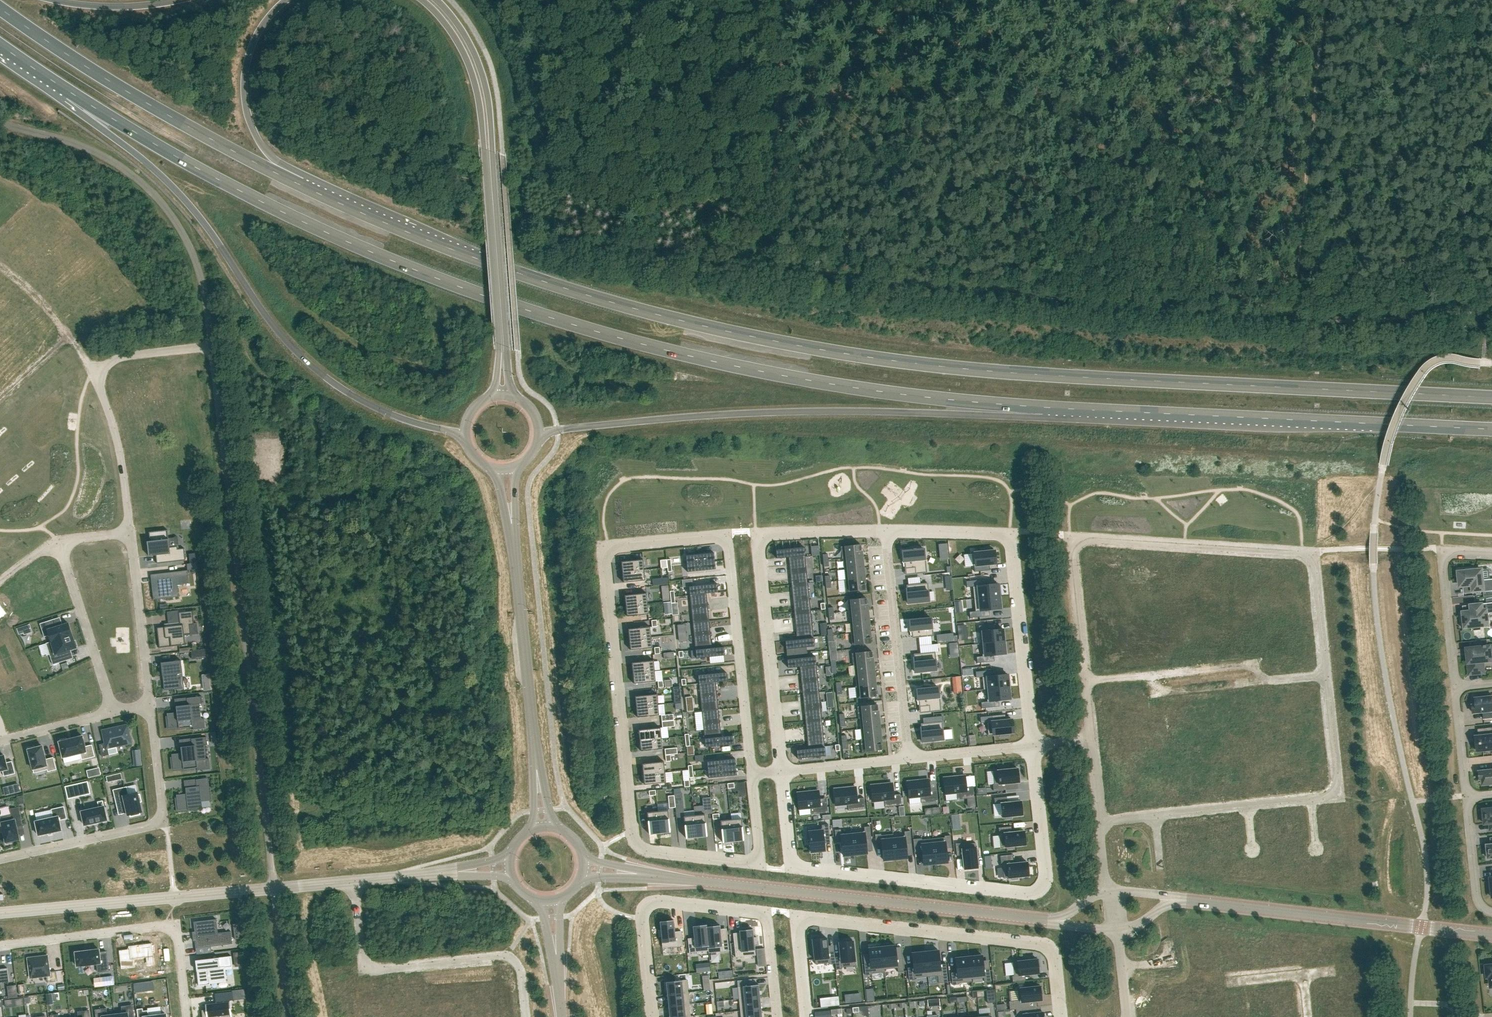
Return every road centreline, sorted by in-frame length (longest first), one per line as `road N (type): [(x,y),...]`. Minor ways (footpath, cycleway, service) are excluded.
road 1 (primary): [(1491,397),(987,372),(768,340),(578,293),(301,185)]
road 2 (primary): [(69,92),(345,241),(560,321),(836,385),(1046,408)]
road 3 (track): [(1491,312),(1336,322),(1168,310),(597,245),(556,235),(539,221)]
road 4 (residential): [(751,774),(727,535),(608,549),(635,843),(644,851),(743,862),(756,859),(758,848)]
road 5 (unclassified): [(211,344),(274,888)]
road 6 (primary): [(69,92),(175,188),(308,362),(382,410),(465,439)]
road 7 (primary): [(539,435),(693,416),(1046,408)]
road 8 (residential): [(1086,681),(1073,555),(1089,539),(1312,555),(1327,675)]
road 9 (residential): [(782,771),(791,853),(803,868),(1025,894),(1038,890),(1046,875),(1034,745)]
road 10 (primary): [(1046,408),(1491,429)]
road 11 (tertiary): [(628,874),(1048,920)]
road 12 (residential): [(806,1016),(797,930),(800,919),(810,918),(1047,946),(1056,959),(1062,1016)]
road 13 (residential): [(885,532),(758,534),(782,771)]
road 14 (primary): [(301,185),(138,98),(0,8)]
road 15 (unclassified): [(0,124),(98,154),(162,203),(192,252),(211,344)]
road 16 (residential): [(1034,745),(1009,538),(885,532)]
road 17 (residential): [(652,1016),(641,917),(664,901),(764,915),(777,1016)]
road 18 (track): [(1326,0),(1292,320)]
road 19 (tertiary): [(1188,901),(1491,935)]
road 20 (residential): [(354,882),(363,969),(507,956),(523,971),(526,1016)]
road 21 (residential): [(150,706),(164,821),(0,859)]
road 22 (unclassified): [(0,914),(274,888)]
road 23 (track): [(790,0),(761,267)]
road 24 (residential): [(0,948),(174,926),(185,1016)]
road 25 (tertiary): [(537,769),(514,540)]
road 26 (residential): [(885,532),(909,758)]
road 27 (primary): [(301,185),(258,140),(244,92),(259,31),(287,0)]
road 28 (primary): [(502,355),(489,160)]
road 29 (residential): [(1491,552),(1447,554),(1443,567),(1458,689)]
road 30 (residential): [(53,543),(116,711)]
road 31 (primary): [(422,0),(465,57),(489,160)]
road 32 (residential): [(131,531),(150,706)]
road 33 (primary): [(489,160),(483,77),(468,40),(436,0)]
road 34 (residential): [(95,371),(114,429),(131,531)]
road 35 (residential): [(1327,675),(1338,786),(1329,799),(1312,800)]
road 36 (primary): [(179,0),(107,8),(49,0)]
road 37 (unclassified): [(274,888),(288,1016)]
road 38 (residential): [(909,758),(782,771)]
road 39 (residential): [(1034,745),(909,758)]
road 40 (residential): [(1467,796),(1477,894),(1491,913)]
road 41 (residential): [(95,371),(118,357),(211,344)]

